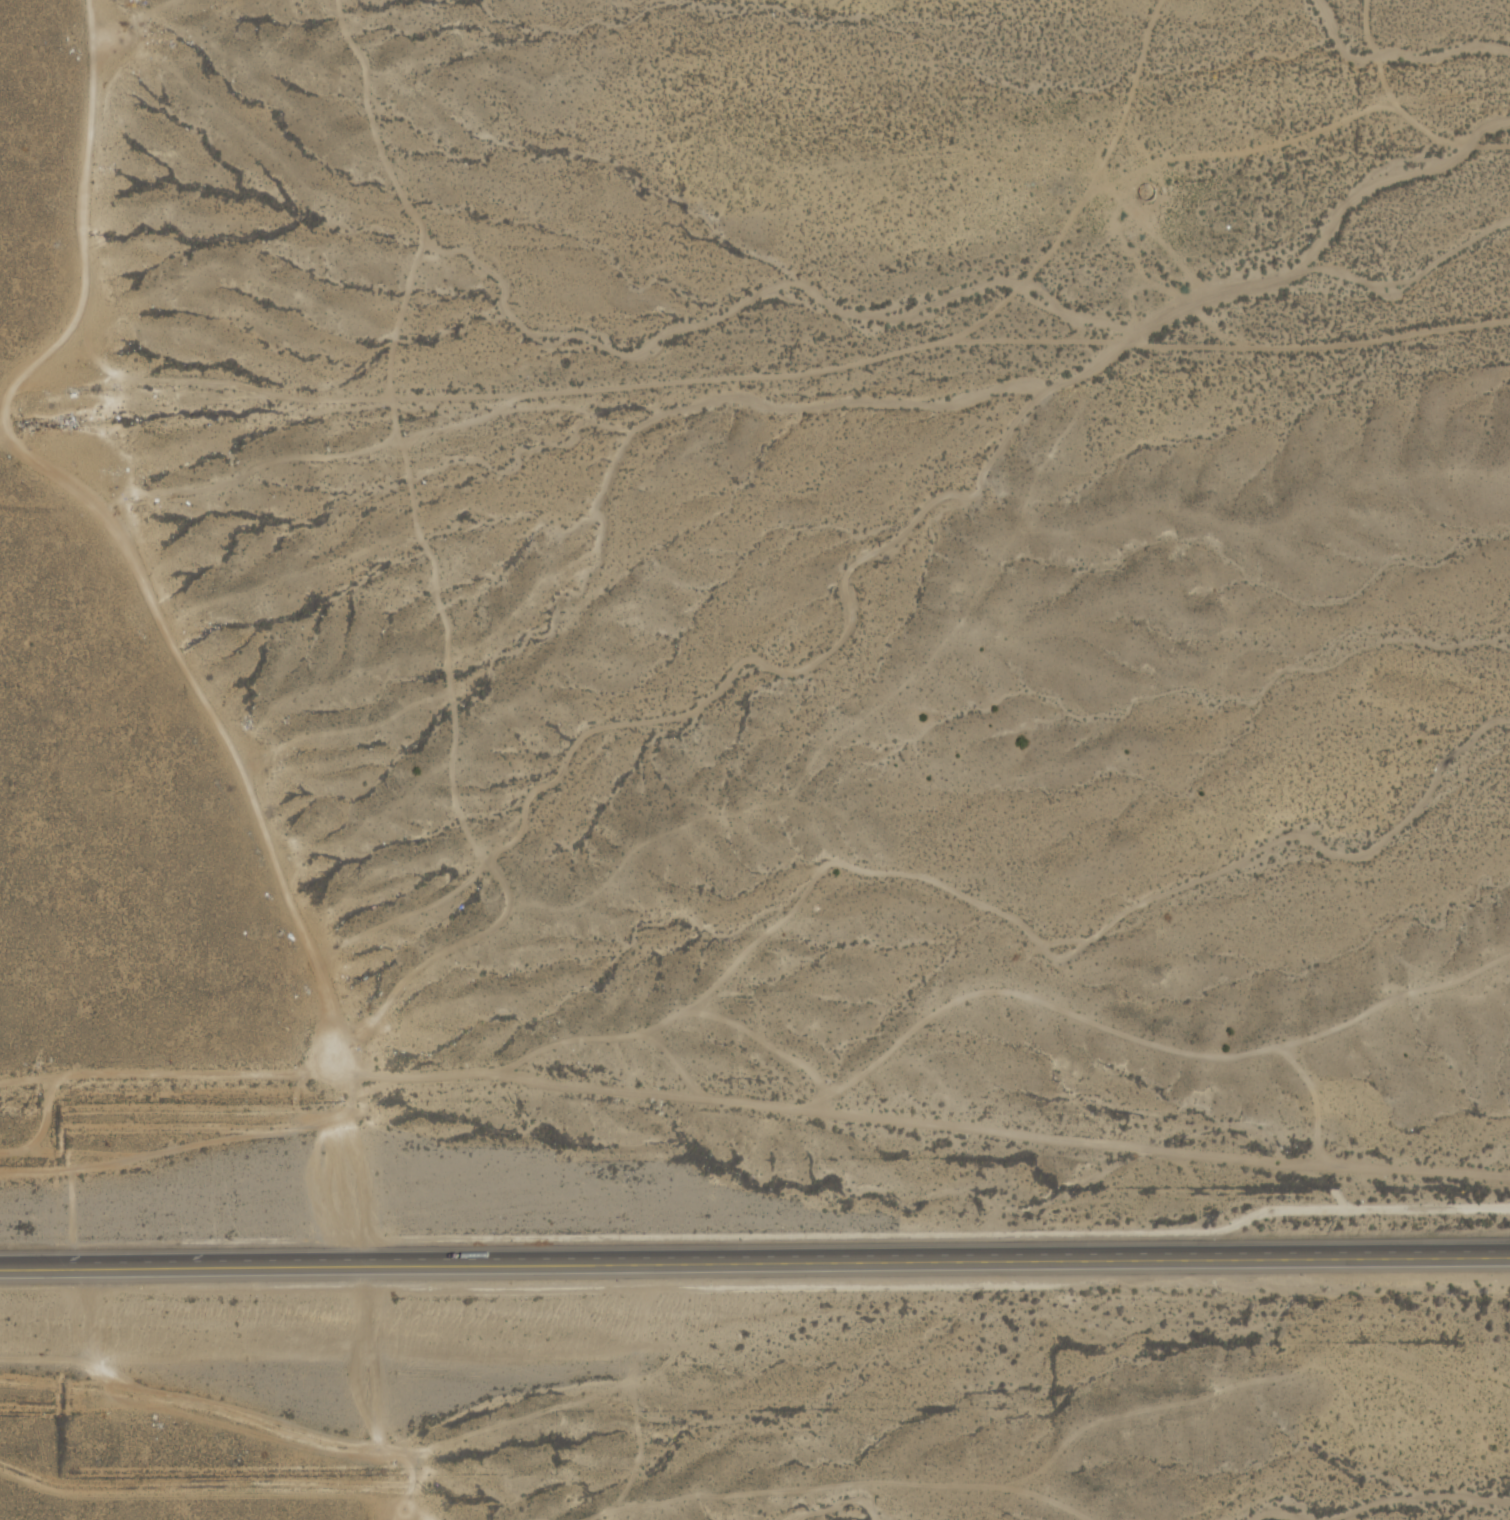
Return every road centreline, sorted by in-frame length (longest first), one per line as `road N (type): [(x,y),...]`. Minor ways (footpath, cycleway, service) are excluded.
road 1 (secondary): [(1509,1253),(0,1264)]
road 2 (track): [(374,1260),(332,974),(235,747),(179,658),(146,564),(110,501),(0,430)]
road 3 (track): [(0,396),(72,332),(91,297),(98,106),(86,0)]

